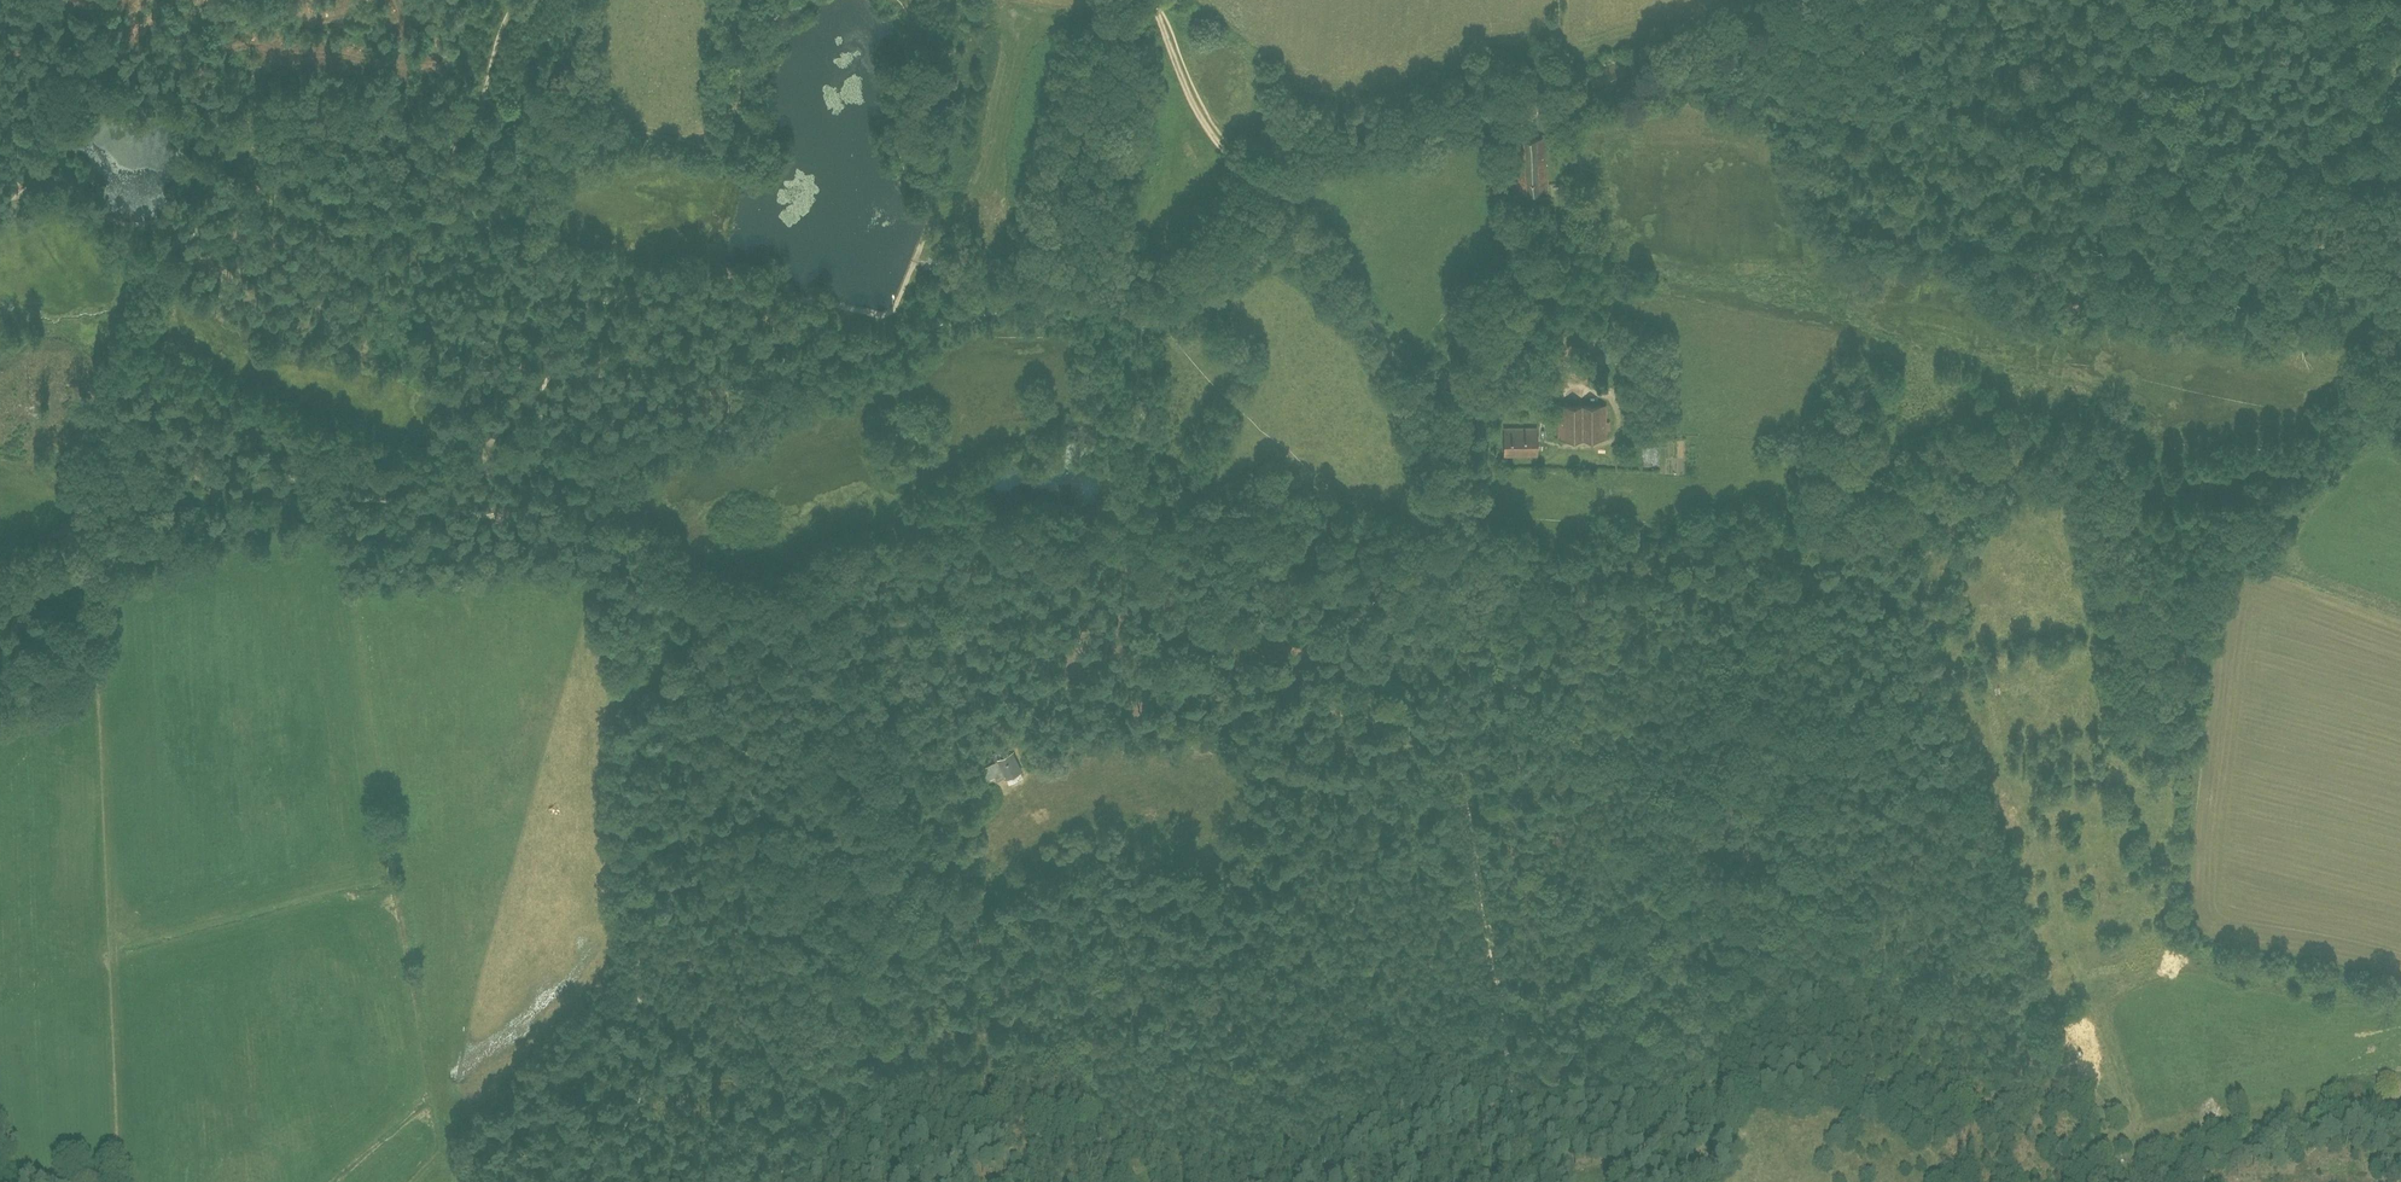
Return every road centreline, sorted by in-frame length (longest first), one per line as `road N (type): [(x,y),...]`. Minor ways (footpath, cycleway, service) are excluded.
road 1 (track): [(1410,553),(1534,1181)]
road 2 (track): [(660,1053),(700,1081),(722,1081),(799,1052),(837,1014),(971,832),(1000,812),(1008,789)]
road 3 (track): [(1218,142),(1408,378),(1422,441),(1410,553)]
road 4 (track): [(1556,106),(1480,110),(1292,143),(1226,141)]
road 5 (track): [(1830,0),(1655,77),(1556,106)]
road 6 (track): [(2129,1181),(2400,1121)]
road 7 (track): [(301,481),(226,502),(164,493),(68,500)]
road 8 (track): [(1149,0),(1218,142)]
road 9 (track): [(1411,384),(1544,400)]

